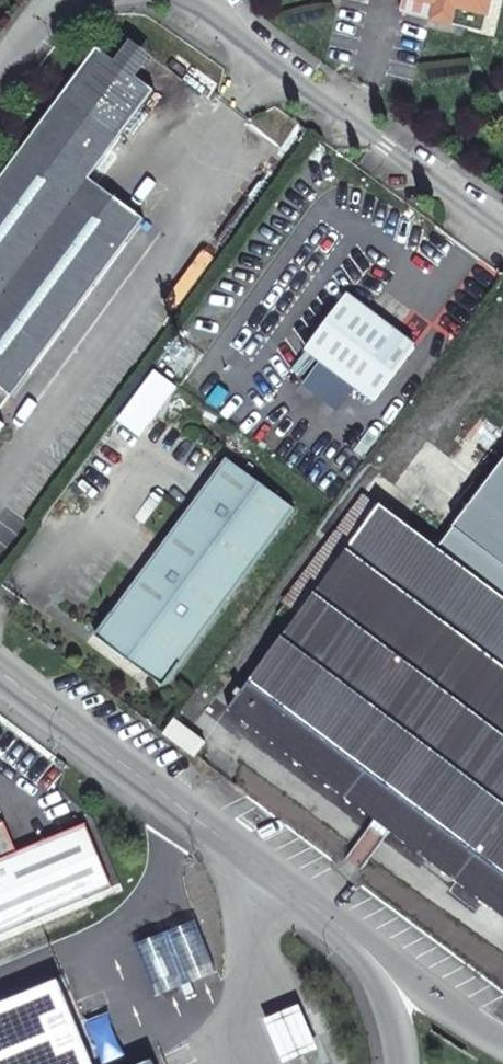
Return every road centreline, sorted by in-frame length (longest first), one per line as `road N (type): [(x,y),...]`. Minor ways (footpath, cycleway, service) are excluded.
road 1 (residential): [(0,675),(344,933)]
road 2 (residential): [(206,0),(295,82),(502,235)]
road 3 (residential): [(502,1041),(344,933)]
road 4 (residential): [(344,933),(389,1014),(397,1063)]

